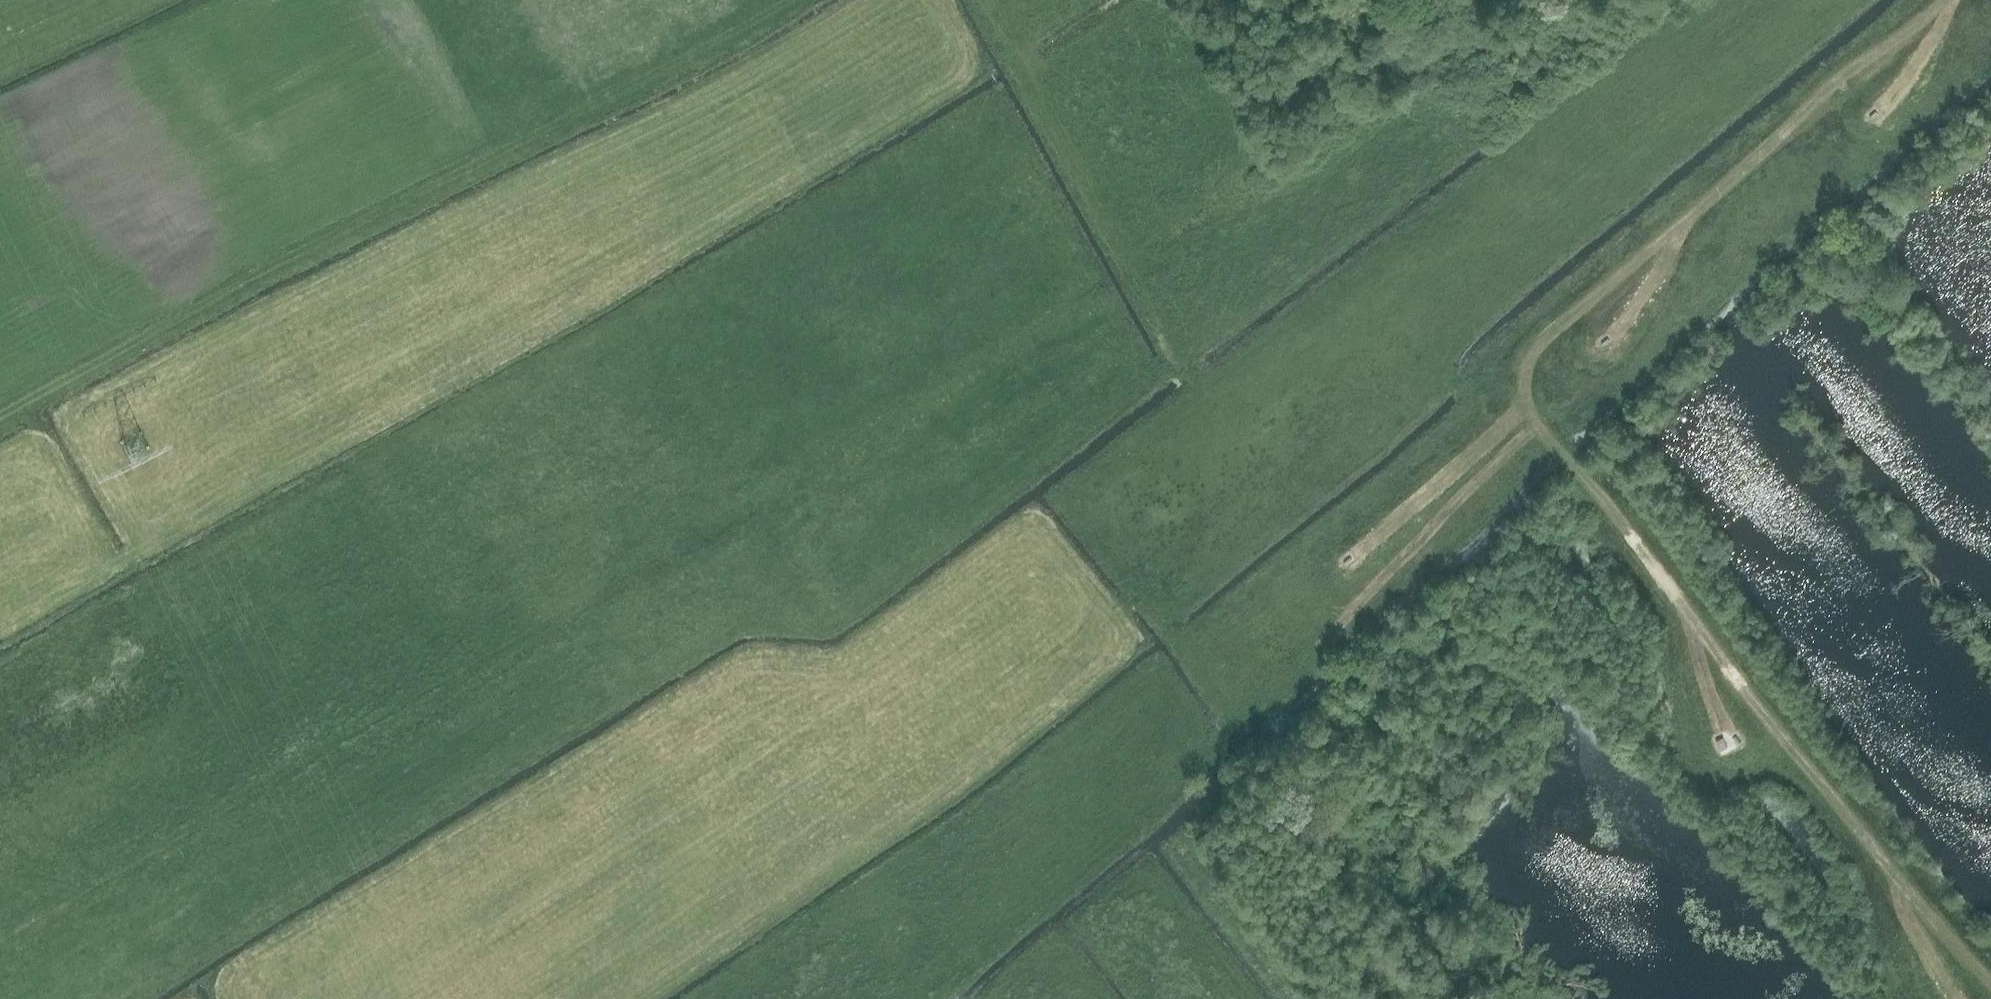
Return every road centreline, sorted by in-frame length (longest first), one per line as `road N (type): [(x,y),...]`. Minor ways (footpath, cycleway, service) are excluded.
road 1 (track): [(1934,0),(1826,86),(1534,350),(1525,394),(1534,420),(1777,731),(1990,980)]

